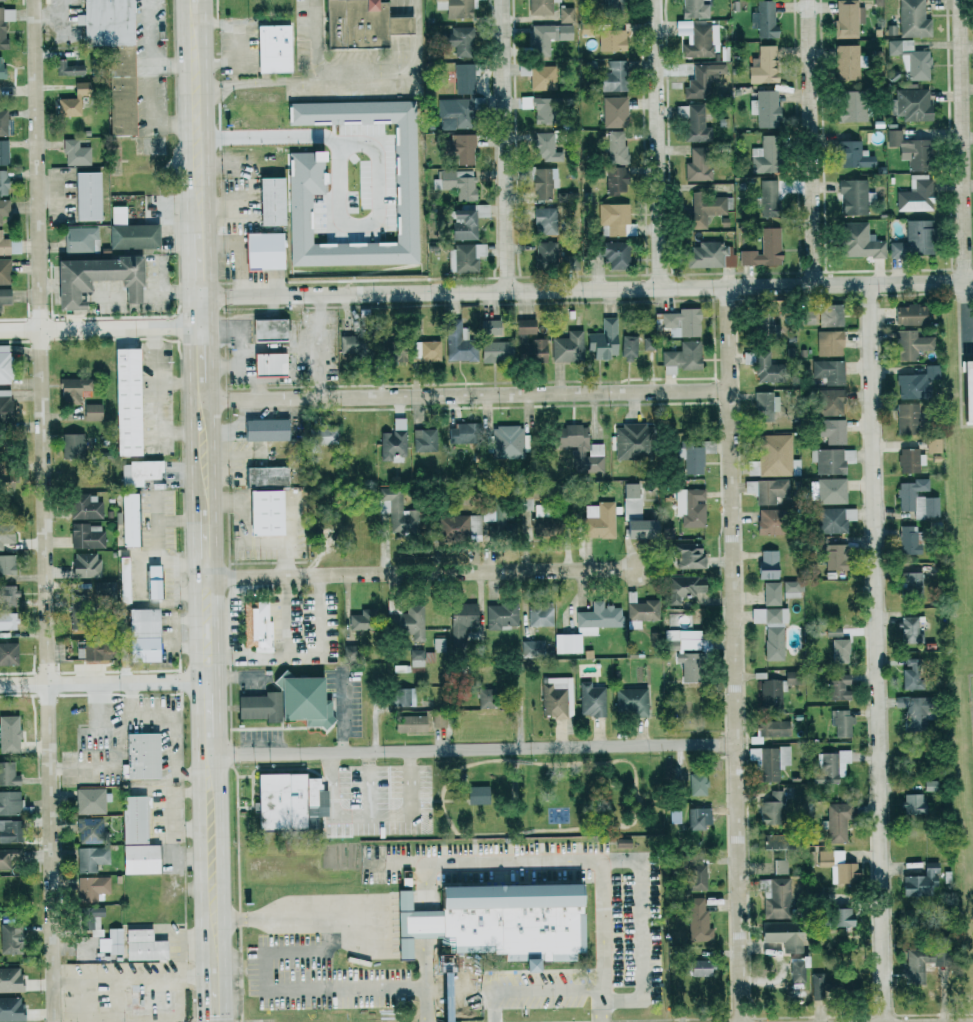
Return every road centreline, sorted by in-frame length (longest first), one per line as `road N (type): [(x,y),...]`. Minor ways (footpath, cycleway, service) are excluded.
road 1 (residential): [(59,1021),(37,0)]
road 2 (residential): [(972,282),(188,296)]
road 3 (residential): [(886,1021),(873,285)]
road 4 (residential): [(747,1021),(730,287)]
road 5 (residential): [(731,390),(189,395)]
road 6 (residential): [(738,748),(199,752)]
road 7 (residential): [(639,567),(196,578)]
road 8 (secondary): [(196,578),(205,977)]
road 9 (secondary): [(213,323),(207,4)]
road 10 (secondary): [(227,1021),(223,716)]
road 11 (residential): [(507,291),(504,0)]
road 12 (residential): [(663,288),(658,0)]
road 13 (residential): [(819,286),(811,0)]
road 14 (secondary): [(222,680),(214,395)]
road 15 (residential): [(962,282),(960,0)]
road 16 (secondary): [(184,0),(187,245)]
road 17 (residential): [(222,680),(0,681)]
road 18 (secondary): [(188,296),(193,511)]
road 19 (residential): [(0,327),(213,323)]
road 20 (residential): [(528,834),(520,659)]

